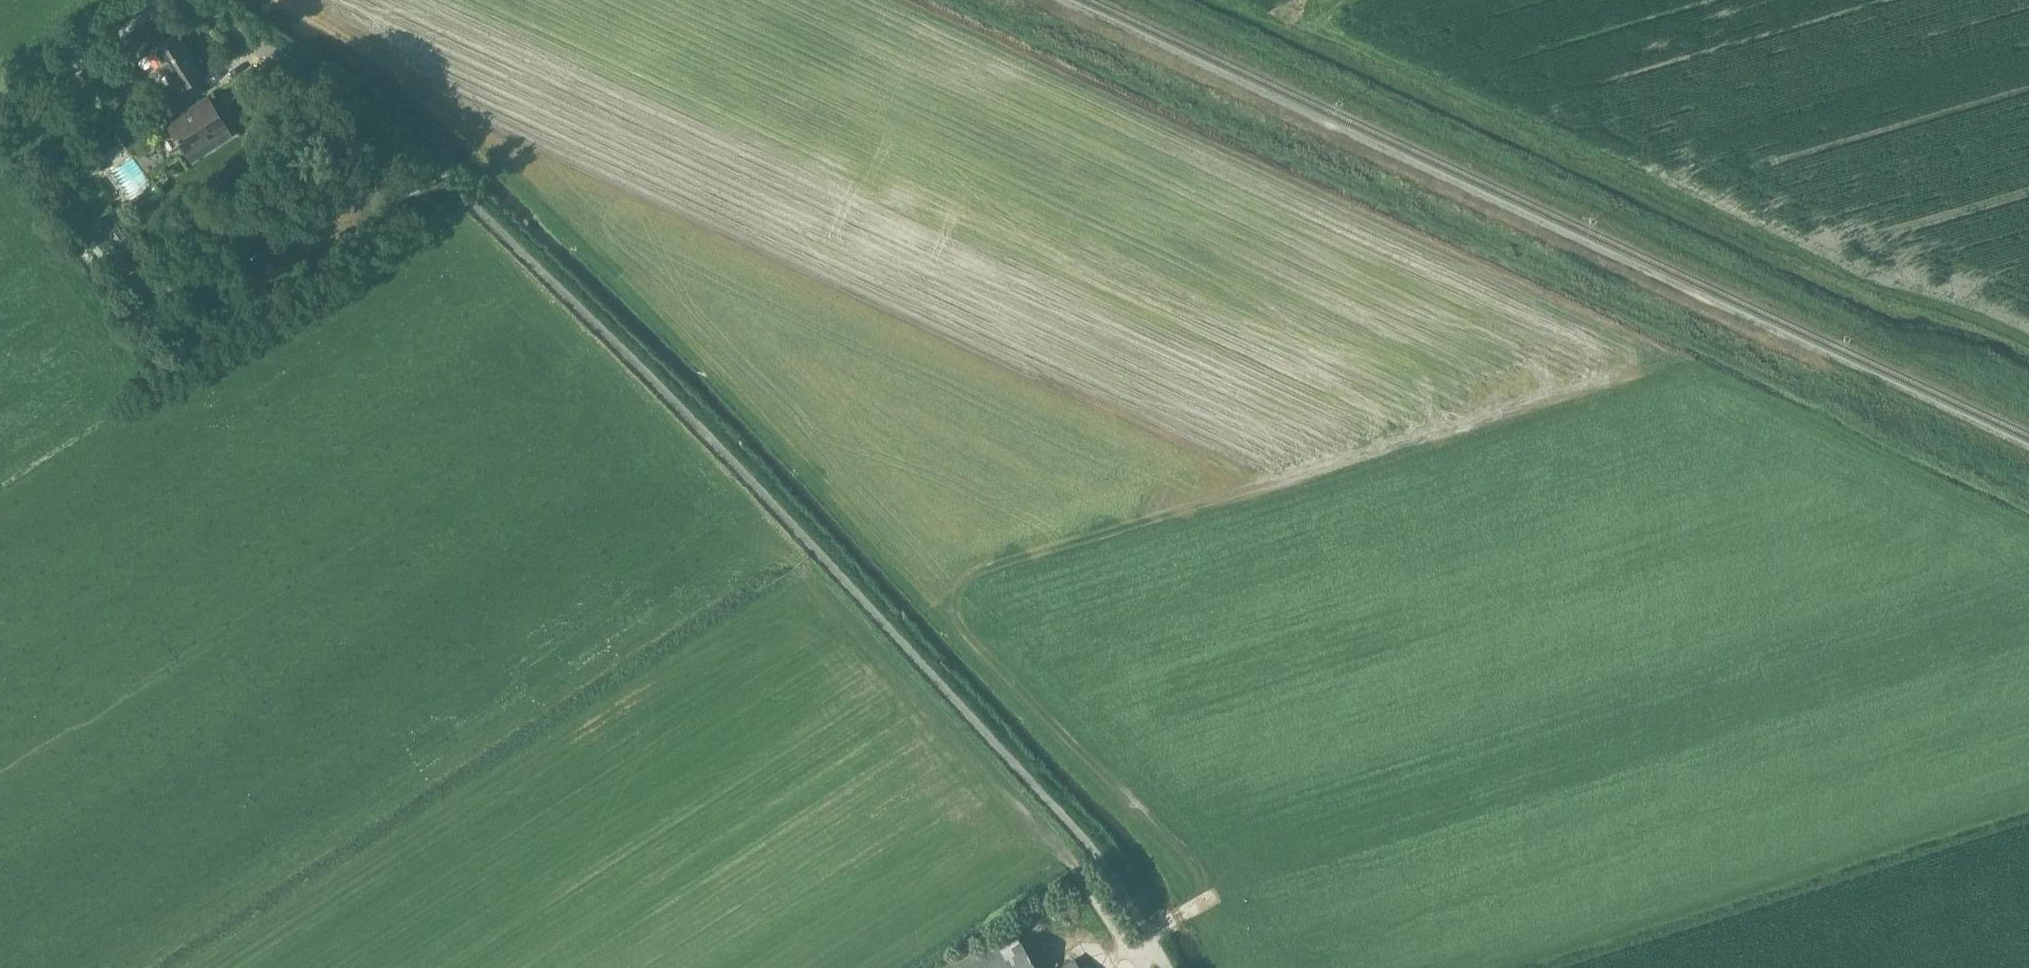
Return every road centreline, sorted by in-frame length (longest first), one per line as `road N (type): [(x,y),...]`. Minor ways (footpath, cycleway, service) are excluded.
road 1 (track): [(1304,967),(1241,898),(1217,895),(1150,937)]

